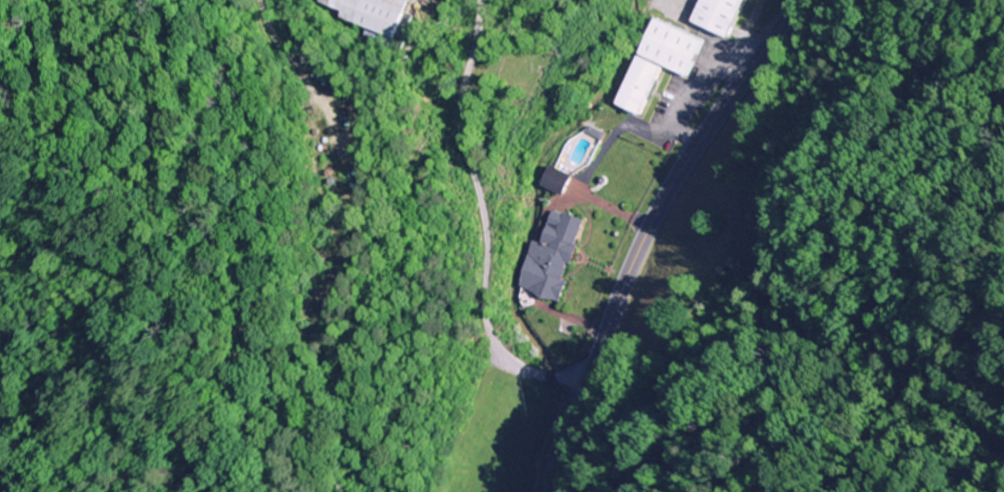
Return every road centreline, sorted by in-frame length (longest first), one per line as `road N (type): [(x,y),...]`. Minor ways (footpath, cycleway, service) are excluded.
road 1 (primary): [(552,491),(650,227),(798,0)]
road 2 (residential): [(588,387),(523,368),(498,349),(474,306),(480,201),(456,119),(481,0)]

